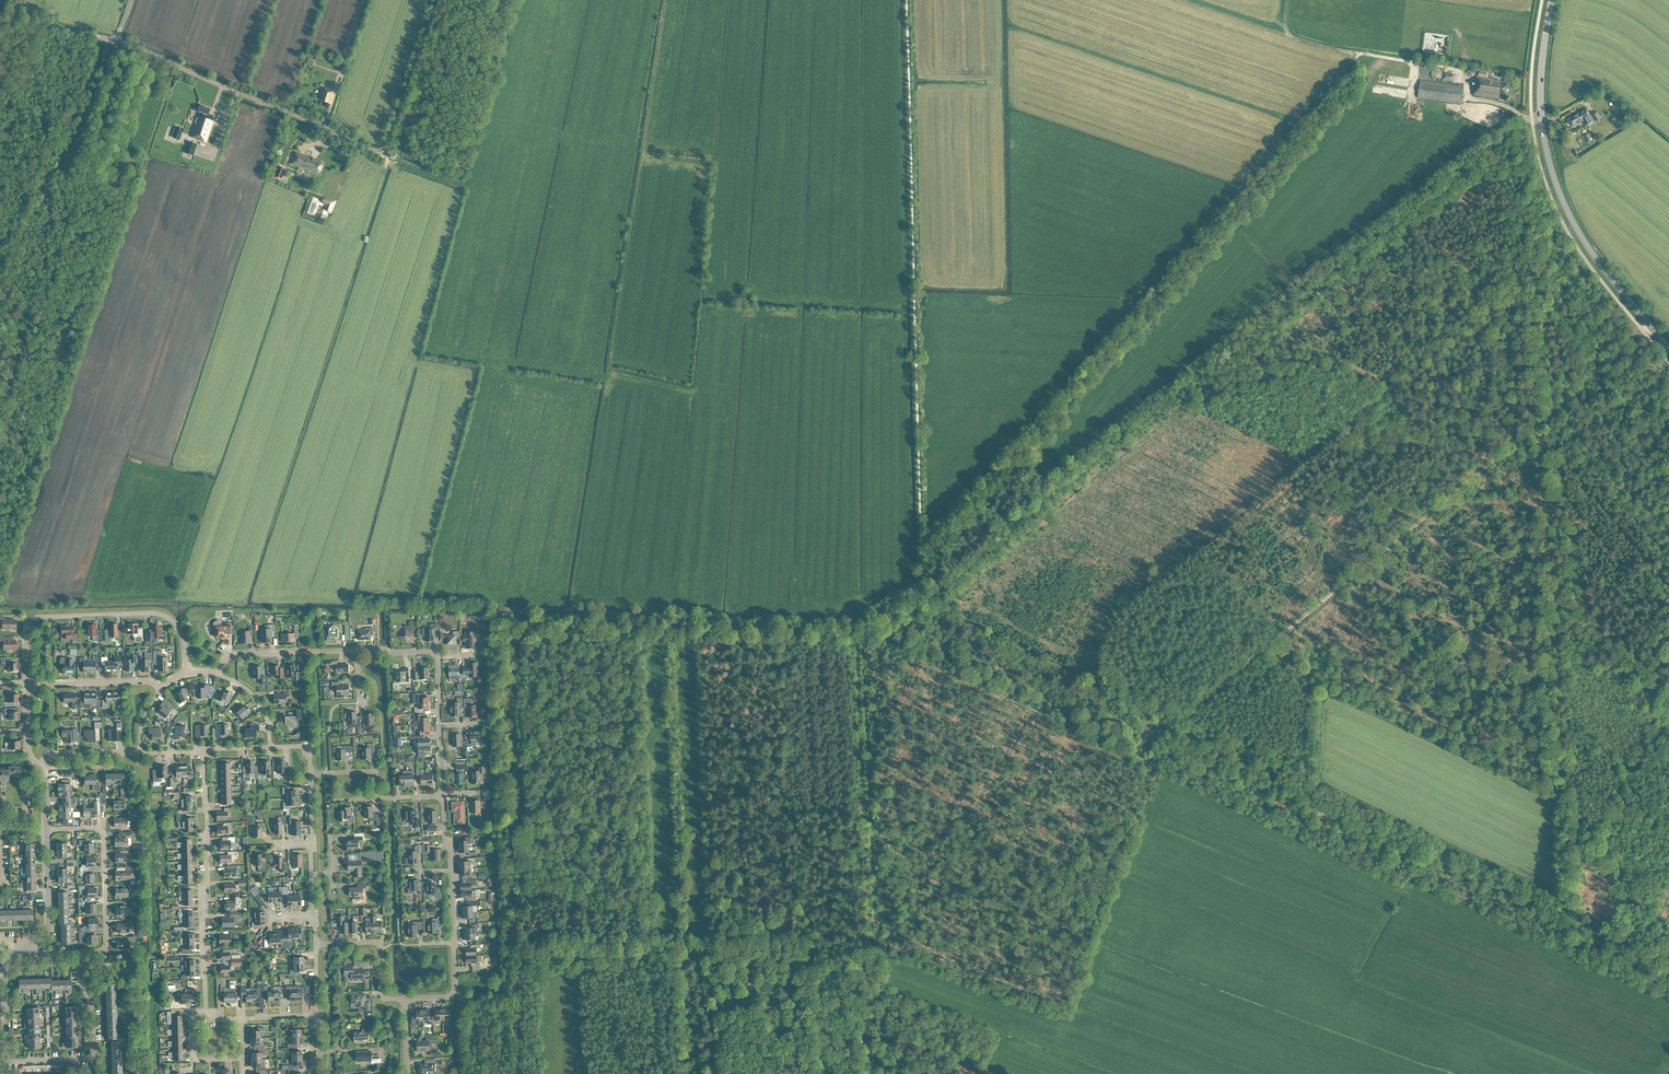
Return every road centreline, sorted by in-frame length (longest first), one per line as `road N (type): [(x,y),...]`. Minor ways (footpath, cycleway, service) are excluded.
road 1 (track): [(1132,755),(1554,409)]
road 2 (tertiary): [(114,41),(377,152),(393,139),(439,0)]
road 3 (track): [(0,424),(124,44)]
road 4 (tertiary): [(1668,347),(1595,257),(1558,184),(1543,121),(1554,0)]
road 5 (tertiary): [(0,302),(55,141),(114,41)]
road 6 (residential): [(27,683),(27,625),(39,617),(165,616),(183,635),(186,674)]
road 7 (residential): [(206,1013),(204,750)]
road 8 (residential): [(8,1061),(92,1056),(80,953)]
road 9 (track): [(50,24),(0,175)]
road 10 (track): [(878,1073),(870,920)]
road 11 (residential): [(357,650),(231,655),(216,672)]
road 12 (residential): [(80,953),(101,952),(106,943),(101,830)]
road 13 (residential): [(405,998),(383,996),(377,943),(315,944)]
road 14 (residential): [(27,685),(159,687)]
road 15 (unclassified): [(8,1061),(5,967),(34,943)]
road 16 (track): [(1554,409),(1627,350),(1638,325)]

